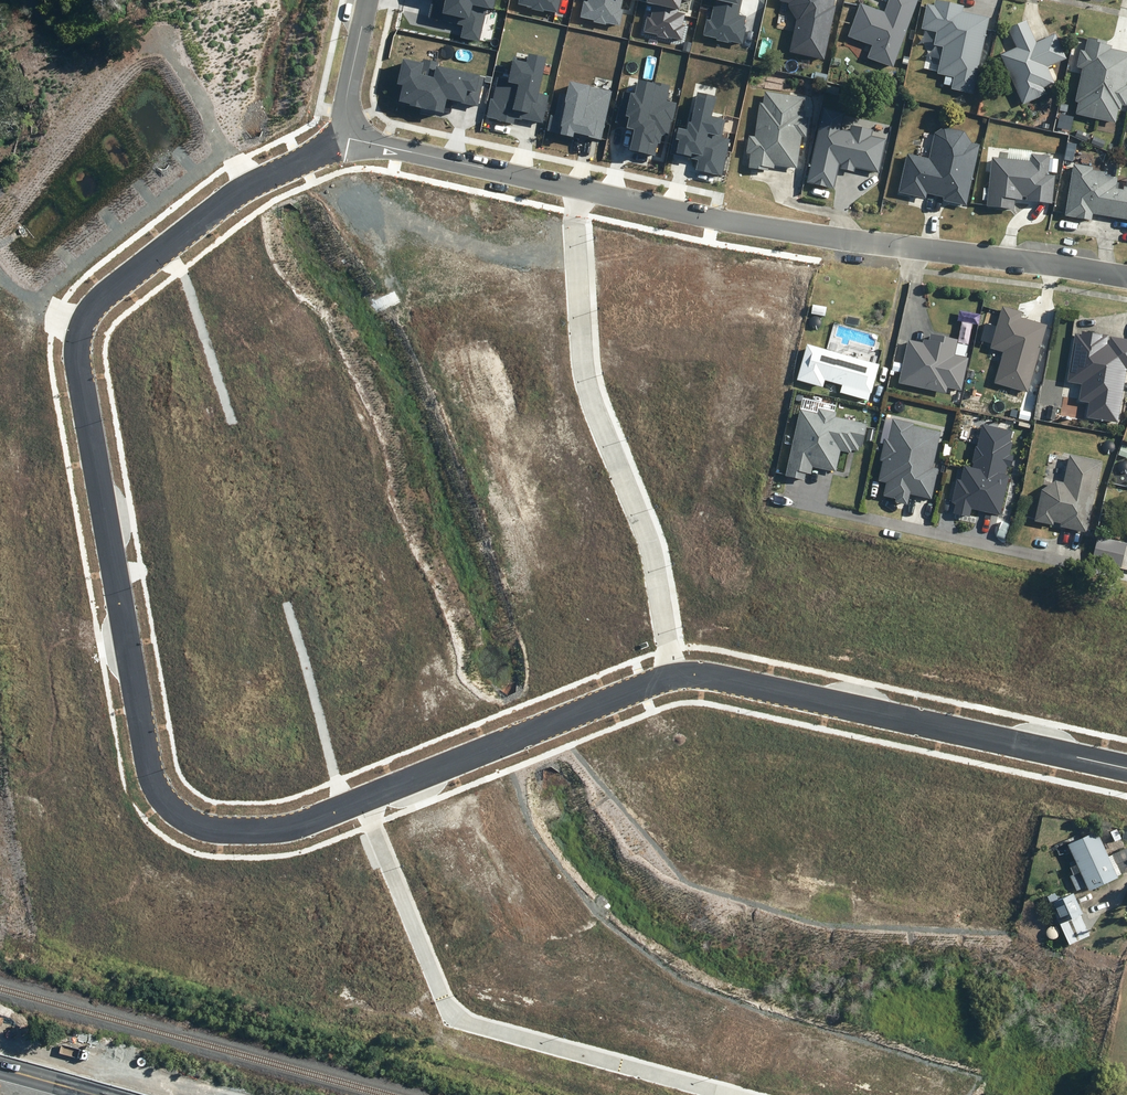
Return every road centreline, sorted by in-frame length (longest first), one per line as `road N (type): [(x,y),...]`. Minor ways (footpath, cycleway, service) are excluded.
road 1 (residential): [(342,137),(251,182),(92,302),(78,346),(150,772),(161,797),(191,822),(270,835),(367,796)]
road 2 (residential): [(1126,276),(719,220),(579,189)]
road 3 (residential): [(367,796),(447,1004),(462,1020),(733,1094)]
road 4 (residential): [(678,674),(651,540),(589,390),(579,189)]
road 5 (residential): [(678,674),(1126,768)]
road 6 (residential): [(367,796),(678,674)]
road 7 (residential): [(579,189),(342,137)]
road 8 (track): [(251,182),(181,64),(162,48),(134,47)]
road 9 (primary): [(137,1094),(0,1056)]
road 10 (residential): [(368,0),(342,137)]

